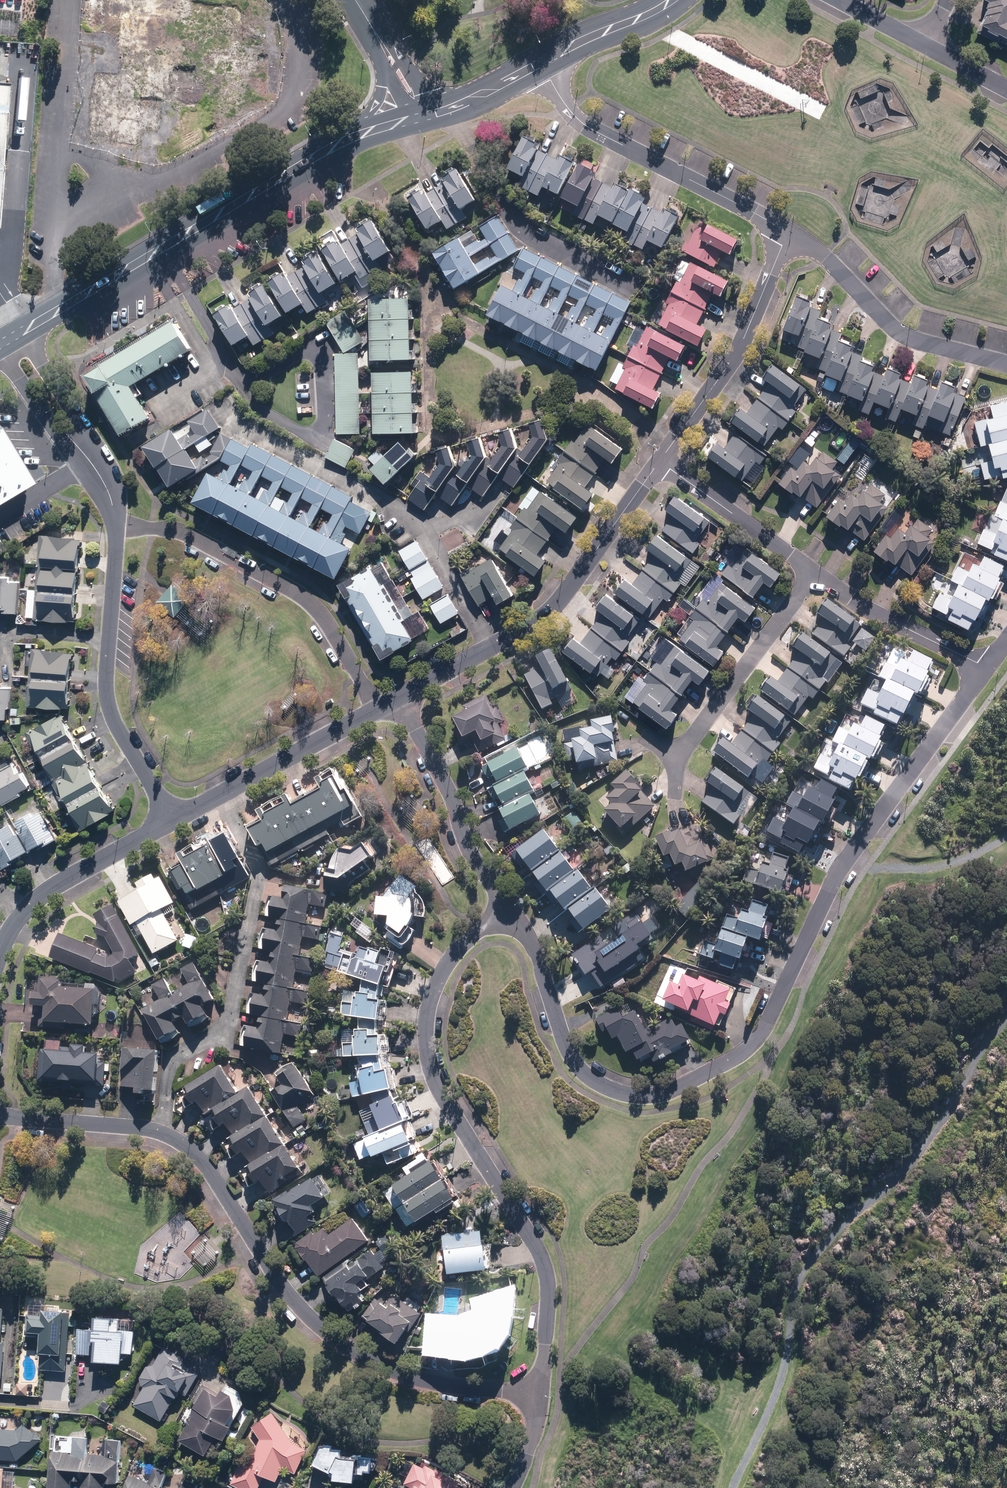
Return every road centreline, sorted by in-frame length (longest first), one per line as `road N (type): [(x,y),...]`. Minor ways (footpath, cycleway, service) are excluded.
road 1 (residential): [(986,667),(851,855),(767,1025),(741,1054),(677,1089),(633,1095),(589,1079),(568,1053),(542,967),(507,907)]
road 2 (residential): [(0,1115),(165,1133),(203,1163),(298,1306),(324,1329),(417,1381),(539,1394)]
road 3 (residential): [(507,907),(444,971),(430,1002),(428,1056),(440,1093),(541,1249),(554,1292),(539,1394)]
road 4 (tertiary): [(22,331),(349,140)]
road 5 (residential): [(659,462),(551,608),(399,700)]
road 6 (residential): [(380,709),(297,592),(189,536),(116,526)]
road 7 (residential): [(116,526),(106,705),(171,821)]
road 8 (residential): [(540,63),(592,131),(787,232)]
road 9 (residential): [(787,232),(738,350),(659,462)]
road 10 (residential): [(787,232),(897,333),(1006,365)]
road 11 (residential): [(380,709),(171,821)]
road 12 (residential): [(507,907),(468,851),(450,793),(399,700)]
road 13 (residential): [(676,758),(818,574)]
road 14 (residential): [(22,331),(106,465),(118,495),(116,526)]
road 15 (residential): [(171,821),(45,892),(0,950)]
road 16 (residential): [(116,526),(0,351)]
road 17 (residential): [(659,462),(818,574)]
road 18 (residential): [(818,574),(986,667)]
road 19 (tertiary): [(540,63),(672,0)]

